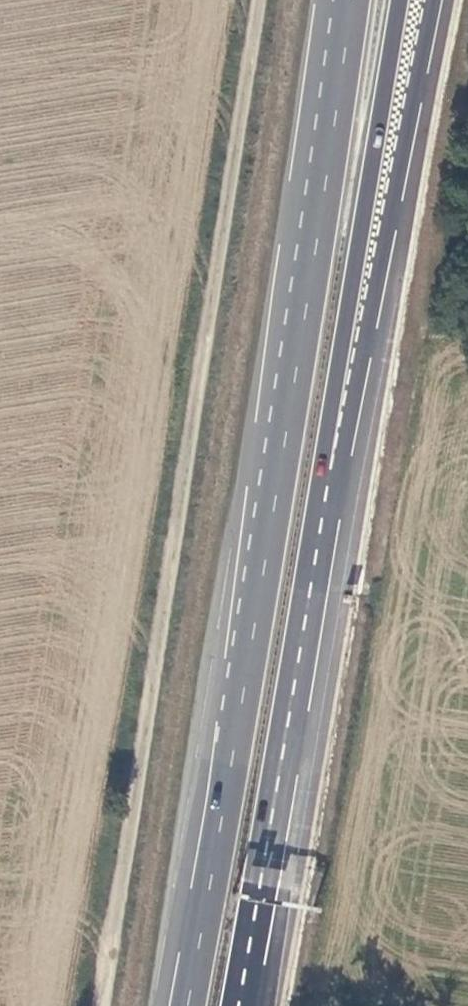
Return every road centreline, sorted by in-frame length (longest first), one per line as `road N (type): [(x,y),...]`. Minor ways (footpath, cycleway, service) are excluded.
road 1 (trunk): [(237,1005),(358,296),(418,0)]
road 2 (trunk): [(352,0),(187,1005)]
road 3 (track): [(259,0),(100,1005)]

